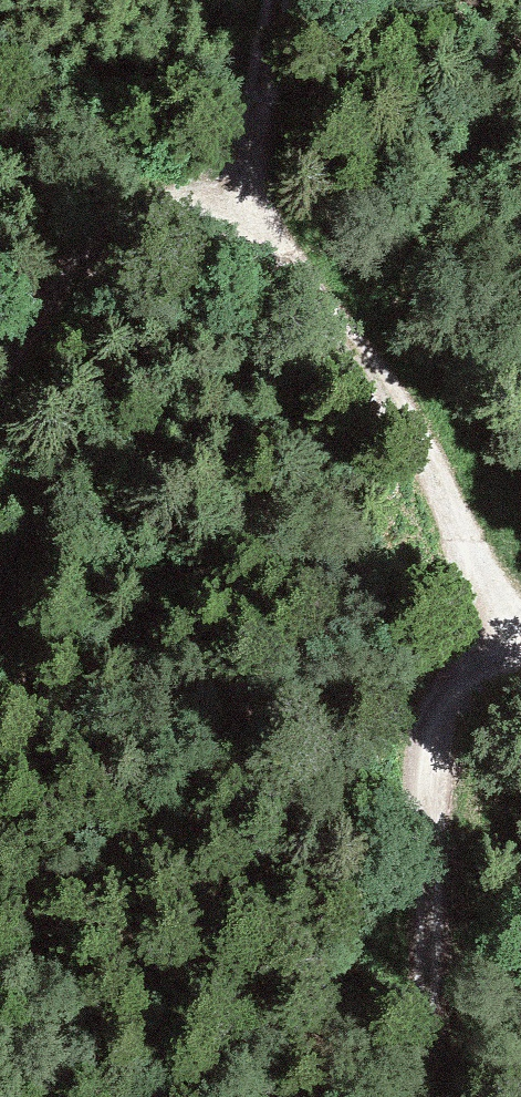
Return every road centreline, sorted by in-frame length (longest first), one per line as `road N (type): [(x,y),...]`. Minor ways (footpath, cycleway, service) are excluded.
road 1 (track): [(520,622),(494,586),(437,440),(365,351),(230,221),(159,216),(113,247),(0,376)]
road 2 (track): [(412,1096),(438,998),(441,848),(453,767),(474,699),(520,638)]
road 3 (track): [(277,0),(230,221)]

